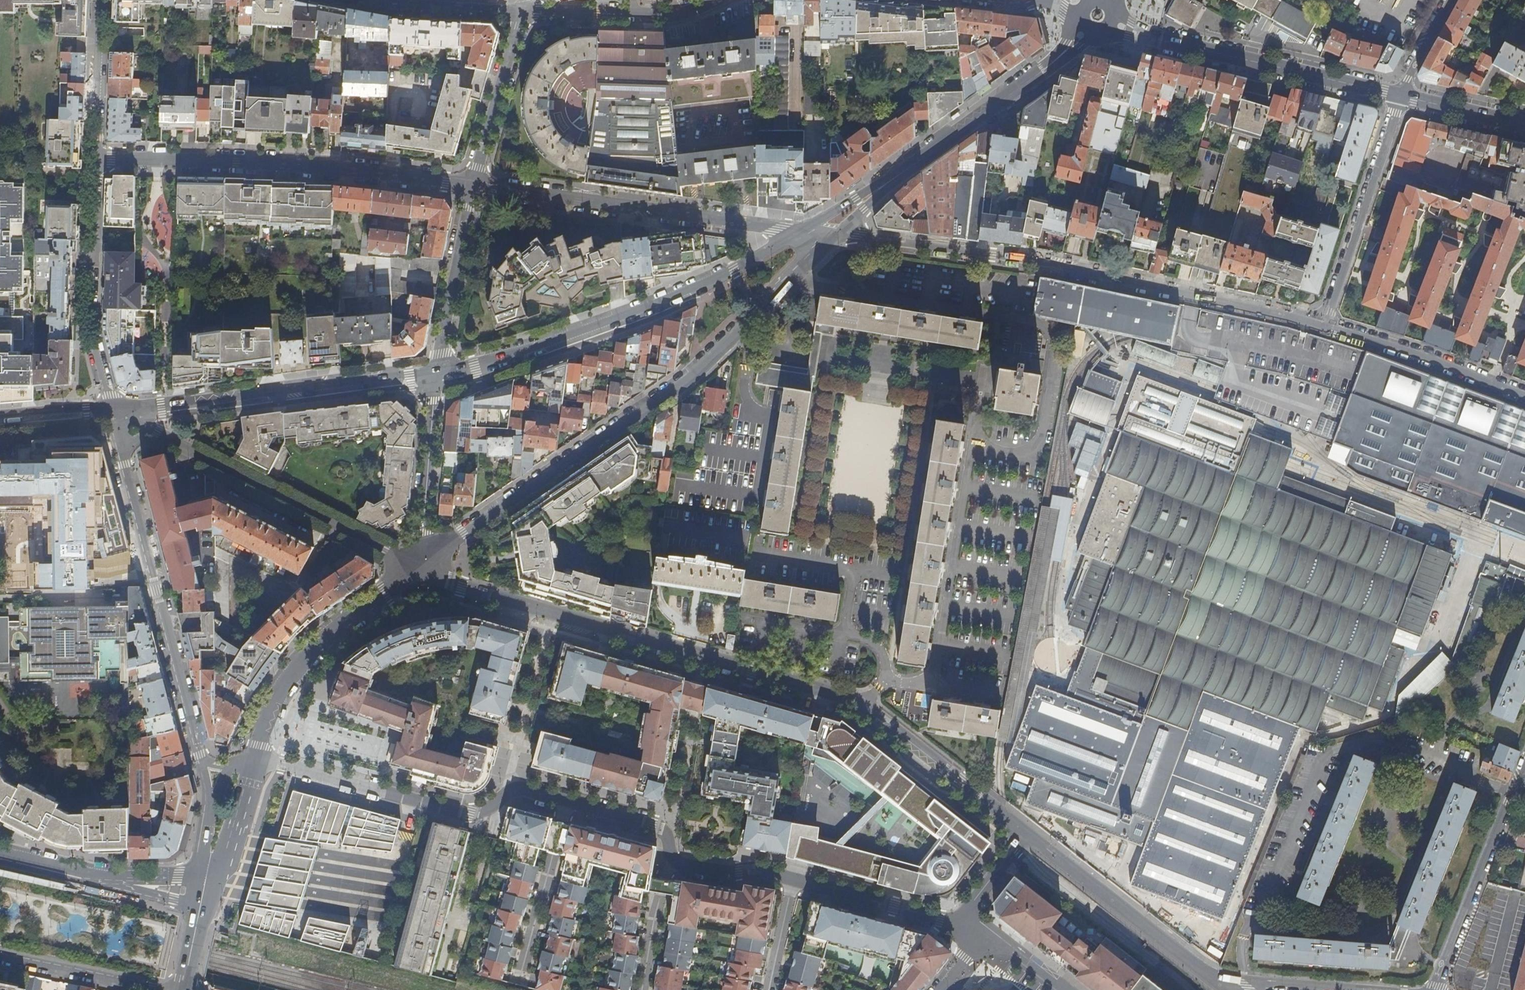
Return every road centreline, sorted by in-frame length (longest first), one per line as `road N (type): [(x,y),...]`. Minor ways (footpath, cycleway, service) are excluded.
road 1 (residential): [(417,566),(462,587),(853,698),(1026,836)]
road 2 (secondary): [(417,566),(683,382),(839,235)]
road 3 (residential): [(1327,326),(1016,258),(839,235)]
road 4 (secondary): [(803,232),(639,310),(438,370)]
road 5 (residential): [(473,186),(332,168),(93,160)]
road 6 (residential): [(110,408),(202,762)]
road 7 (residential): [(417,566),(110,408)]
road 8 (residential): [(803,232),(473,186)]
road 9 (secondary): [(438,370),(110,408)]
road 10 (residential): [(254,758),(465,813),(519,789),(567,801)]
road 11 (secondary): [(1116,25),(1399,95)]
road 12 (secondary): [(254,758),(271,707),(300,662),(417,566)]
road 13 (secondary): [(1084,31),(1037,75),(884,184)]
road 14 (residential): [(110,408),(90,316),(93,160)]
road 15 (residential): [(1026,836),(1220,983)]
road 16 (unclassified): [(1327,326),(1399,95)]
road 17 (residential): [(1518,772),(1434,989)]
road 18 (residential): [(1524,396),(1327,326)]
road 19 (residential): [(522,11),(653,18),(721,0)]
road 20 (residential): [(438,370),(417,566)]
road 21 (residential): [(473,186),(438,370)]
road 22 (residential): [(522,11),(473,186)]
road 23 (residential): [(793,879),(940,920),(966,911)]
road 24 (residential): [(521,972),(567,801)]
road 25 (residential): [(160,989),(0,956)]
road 26 (residential): [(93,160),(100,0)]
road 27 (residential): [(366,0),(522,11)]
road 28 (residential): [(567,801),(660,827),(676,861)]
road 29 (residential): [(642,989),(665,876),(676,861)]
road 30 (secondary): [(207,879),(222,860),(254,758)]
road 31 (secondary): [(1399,95),(1524,125)]
road 32 (residential): [(676,861),(793,879)]

